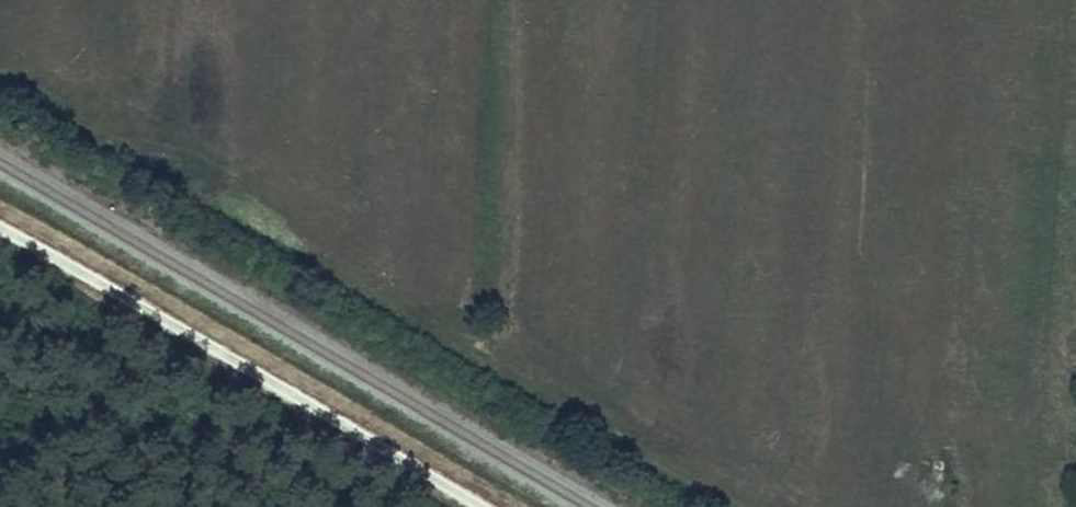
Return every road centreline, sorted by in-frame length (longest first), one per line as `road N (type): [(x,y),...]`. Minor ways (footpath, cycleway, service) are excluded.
road 1 (track): [(0,231),(476,506)]

